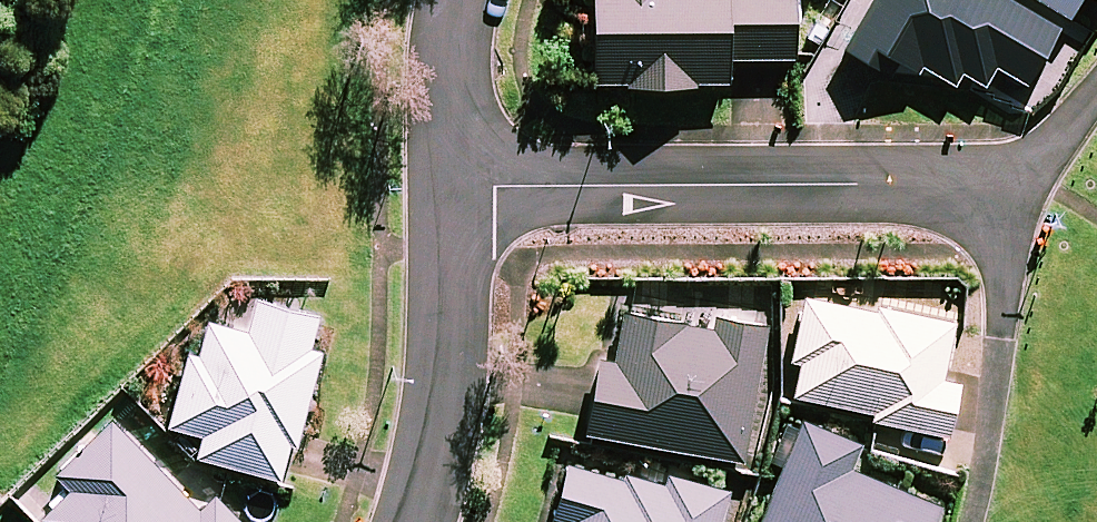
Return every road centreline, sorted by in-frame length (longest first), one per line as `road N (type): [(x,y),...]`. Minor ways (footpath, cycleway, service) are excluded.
road 1 (residential): [(1006,188),(447,185)]
road 2 (residential): [(447,185),(441,461),(424,521)]
road 3 (residential): [(461,0),(453,31),(447,185)]
road 4 (residential): [(1006,188),(1096,90)]
road 5 (residential): [(997,317),(1006,188)]

